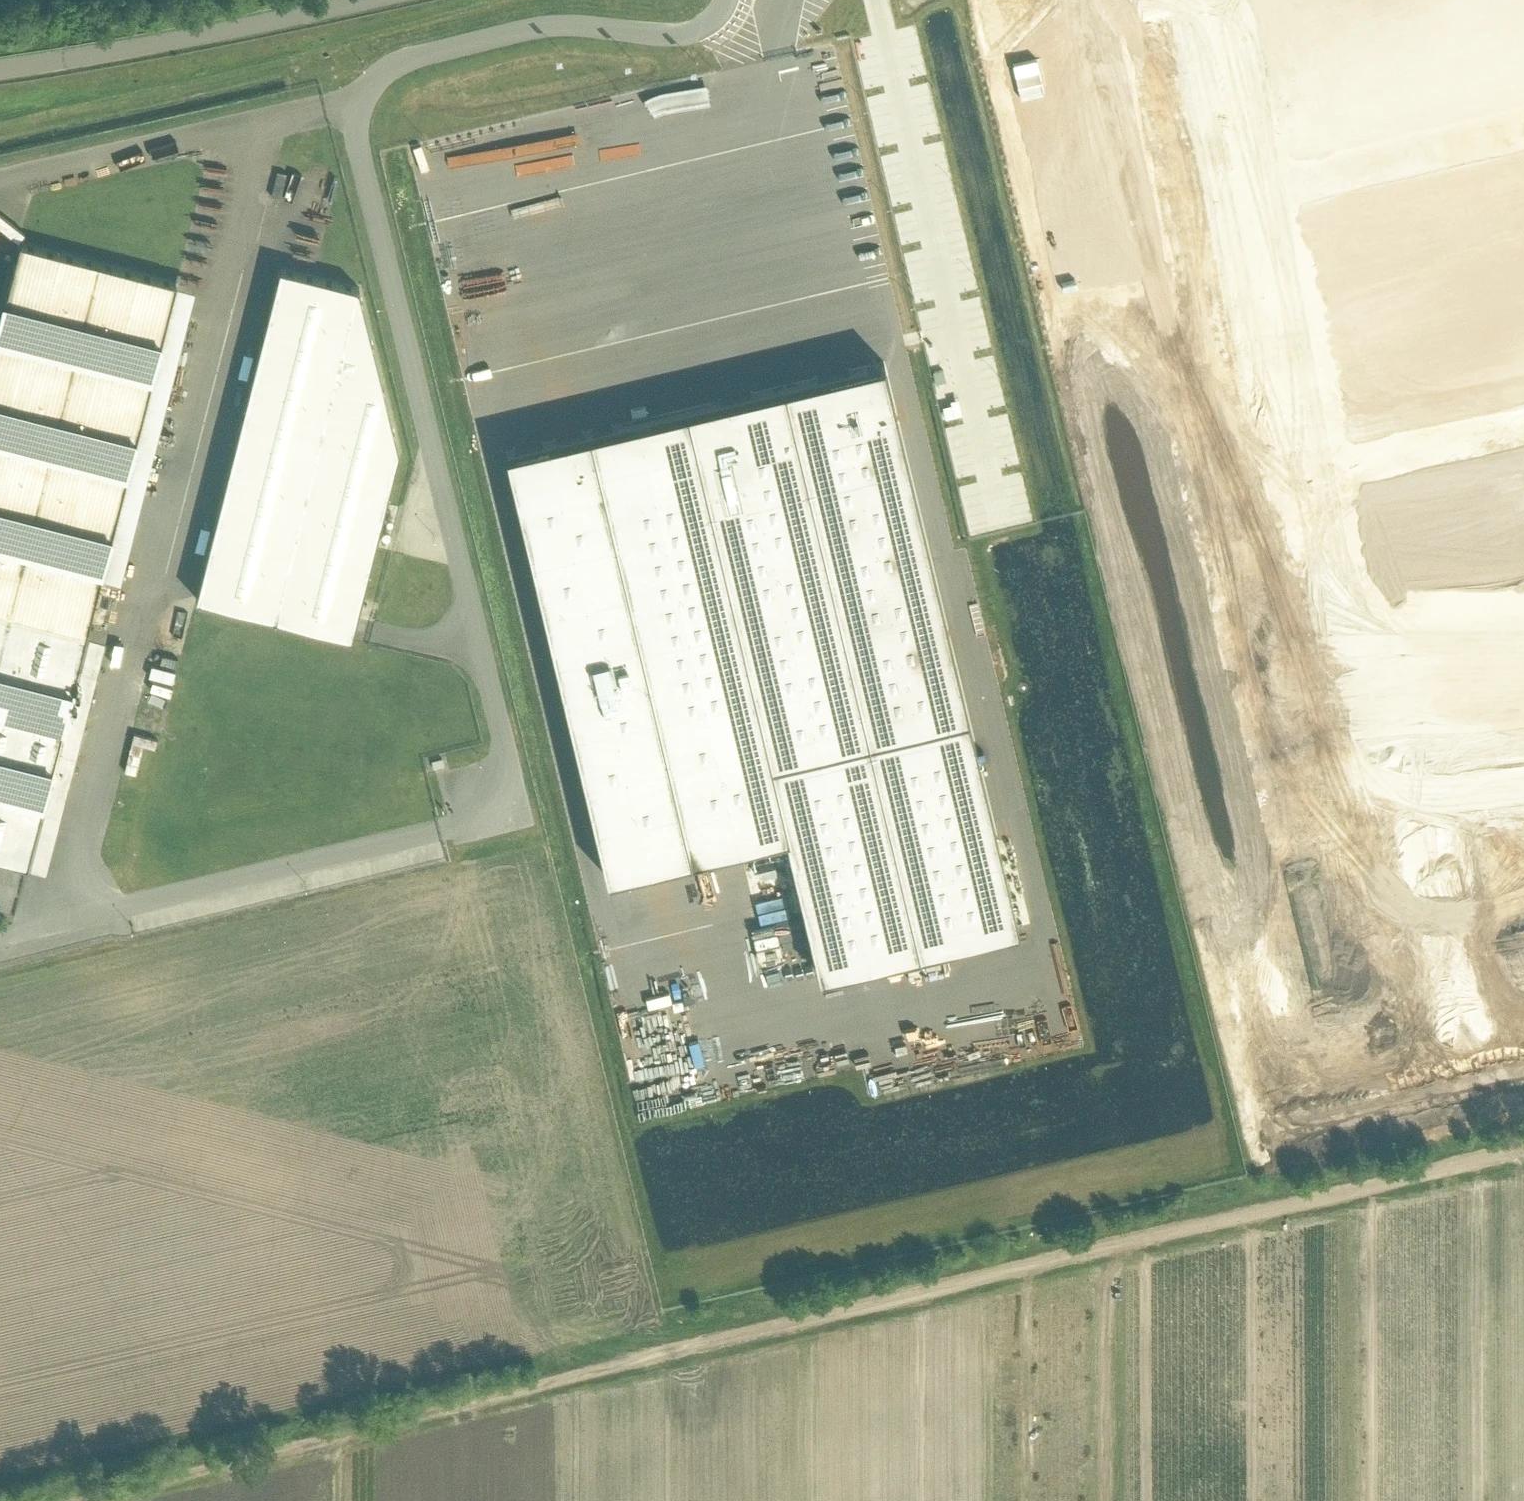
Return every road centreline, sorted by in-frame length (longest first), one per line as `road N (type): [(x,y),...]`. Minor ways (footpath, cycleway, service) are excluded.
road 1 (track): [(1523,1148),(46,1500)]
road 2 (residential): [(446,828),(481,798),(498,741),(353,103),(388,64),(561,20),(679,34),(717,11),(721,0)]
road 3 (residential): [(338,0),(0,59)]

